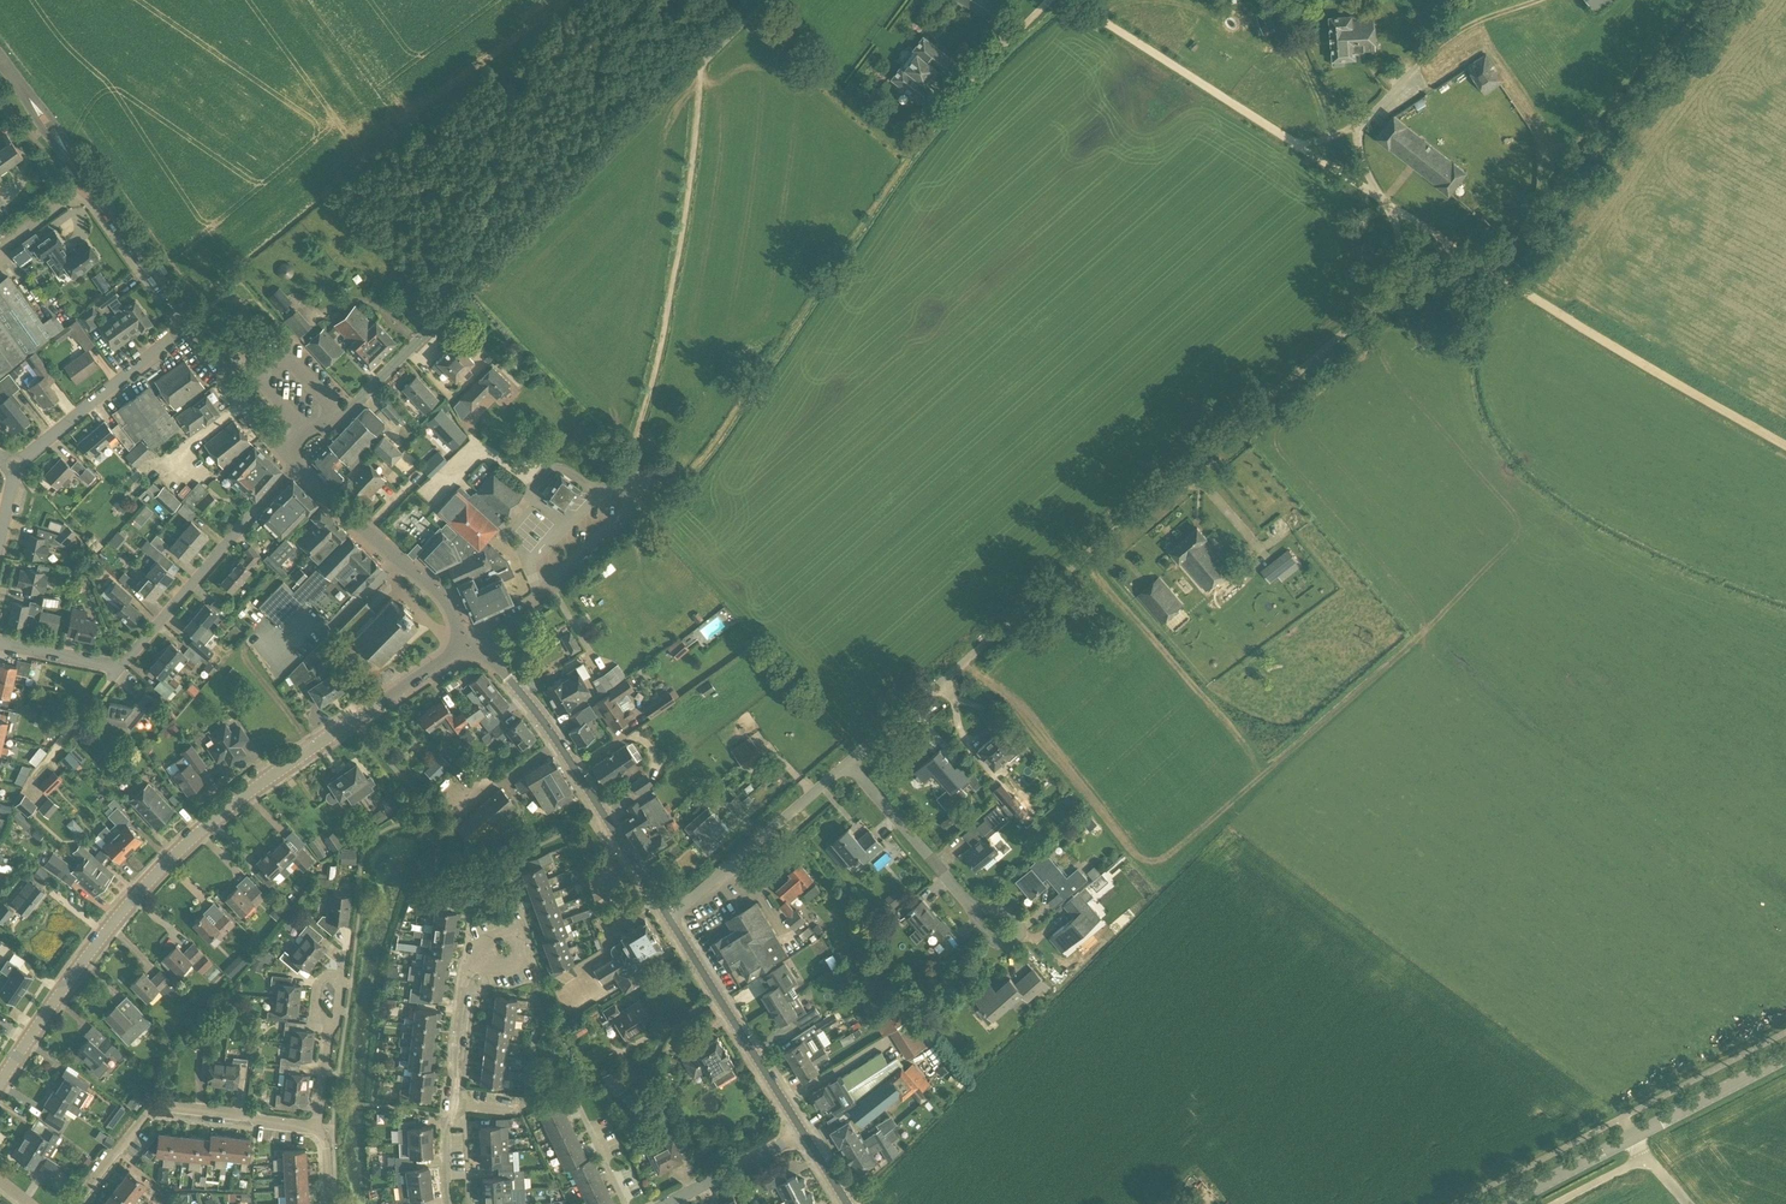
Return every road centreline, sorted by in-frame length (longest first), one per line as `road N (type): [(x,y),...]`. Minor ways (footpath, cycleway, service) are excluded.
road 1 (unclassified): [(850,761),(1399,284)]
road 2 (unclassified): [(288,456),(304,432),(341,417),(765,0)]
road 3 (residential): [(0,1085),(82,962),(177,853),(217,815),(467,644)]
road 4 (track): [(1514,279),(1080,0)]
road 5 (residential): [(294,464),(122,667),(0,643)]
road 6 (residential): [(671,923),(544,723),(497,664),(467,644)]
road 7 (track): [(1785,440),(1514,279)]
road 8 (residential): [(82,1203),(165,1109),(316,1129)]
road 9 (residential): [(467,644),(438,591),(294,464)]
road 10 (residential): [(803,1132),(671,923)]
road 11 (unclassified): [(671,923),(850,761)]
road 12 (residential): [(15,467),(187,325)]
road 13 (unclassified): [(118,224),(0,57)]
road 14 (residential): [(976,917),(850,761)]
road 15 (track): [(921,134),(985,58),(1050,0)]
road 16 (unclassified): [(1399,284),(1389,205),(1341,117)]
road 17 (secondary): [(1633,1136),(1785,1057)]
road 18 (residential): [(288,456),(187,325)]
road 19 (residential): [(803,1132),(668,1203)]
road 20 (secondary): [(1503,1203),(1633,1136)]
road 21 (residential): [(467,969),(471,944),(515,924),(528,964),(504,972)]
road 22 (residential): [(455,1104),(467,969)]
road 23 (unclassified): [(1562,1203),(1648,1159),(1633,1136)]
road 24 (residential): [(629,1203),(573,1093)]
road 25 (residential): [(187,325),(118,224)]

